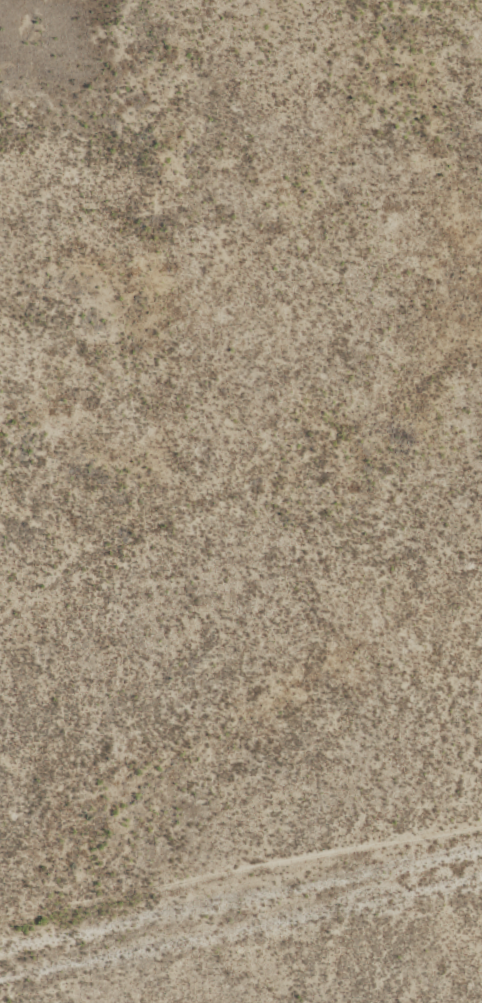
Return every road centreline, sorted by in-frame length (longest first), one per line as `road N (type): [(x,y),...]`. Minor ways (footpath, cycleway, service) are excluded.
road 1 (track): [(481,894),(0,997)]

